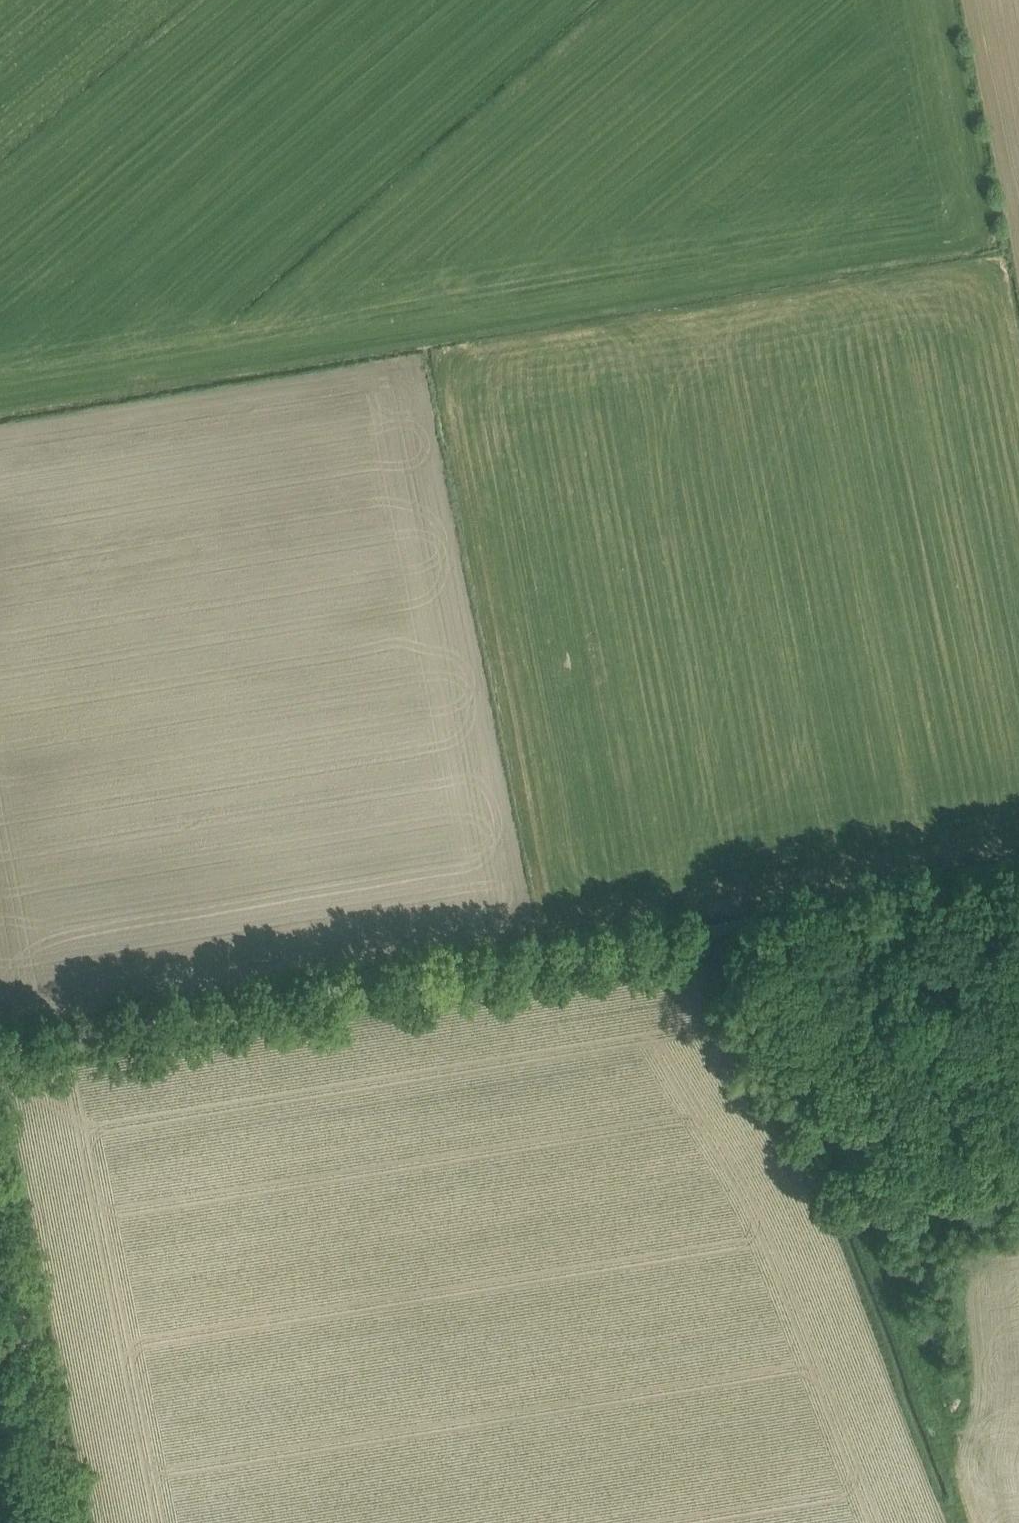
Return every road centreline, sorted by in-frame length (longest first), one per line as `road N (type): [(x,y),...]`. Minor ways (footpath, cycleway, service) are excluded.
road 1 (unclassified): [(0,1047),(1018,880)]
road 2 (unclassified): [(55,1522),(0,1223)]

